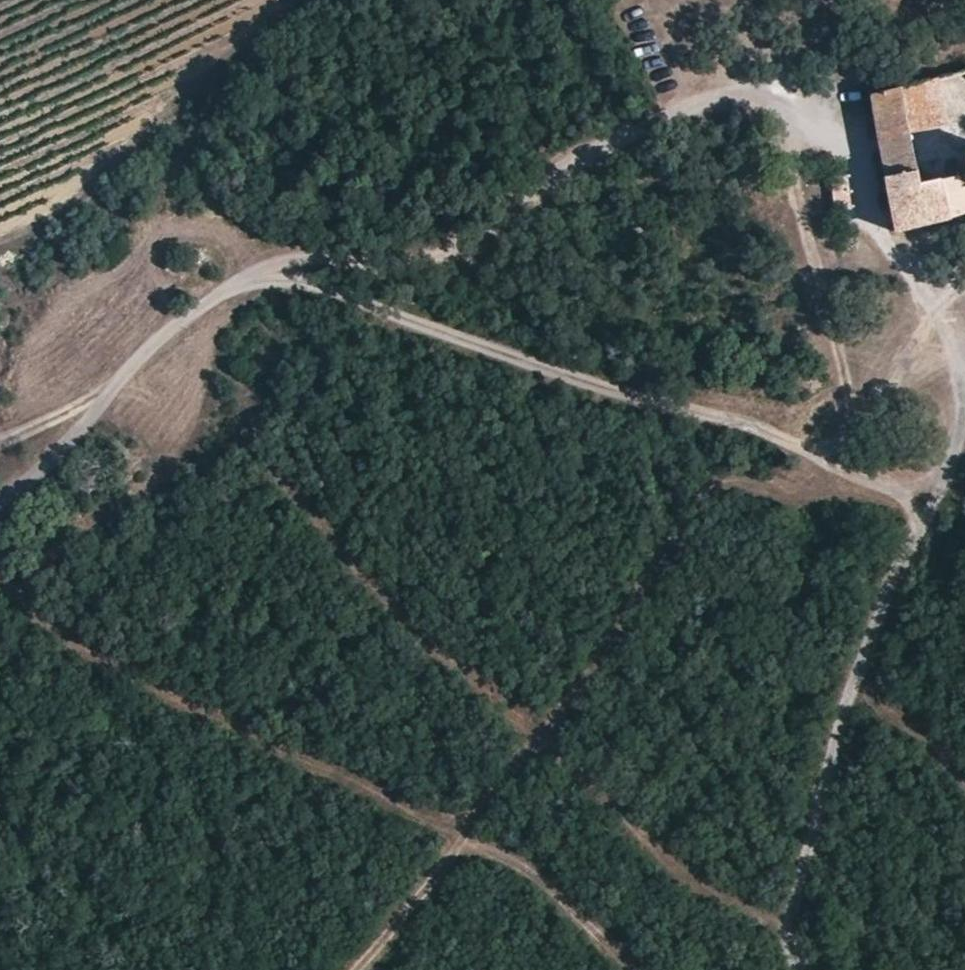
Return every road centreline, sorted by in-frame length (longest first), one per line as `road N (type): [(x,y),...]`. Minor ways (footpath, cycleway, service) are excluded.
road 1 (track): [(801,969),(789,930),(793,892),(857,661),(959,430),(961,381),(931,302),(886,243),(843,148),(801,112),(745,92),(701,101),(401,241),(283,264),(139,355),(91,422),(0,502)]
road 2 (track): [(630,969),(514,857),(72,642),(0,573)]
road 3 (track): [(926,512),(881,483),(747,425),(427,328),(319,286),(252,279)]
road 4 (track): [(467,835),(356,969)]
road 5 (track): [(120,382),(0,442)]

